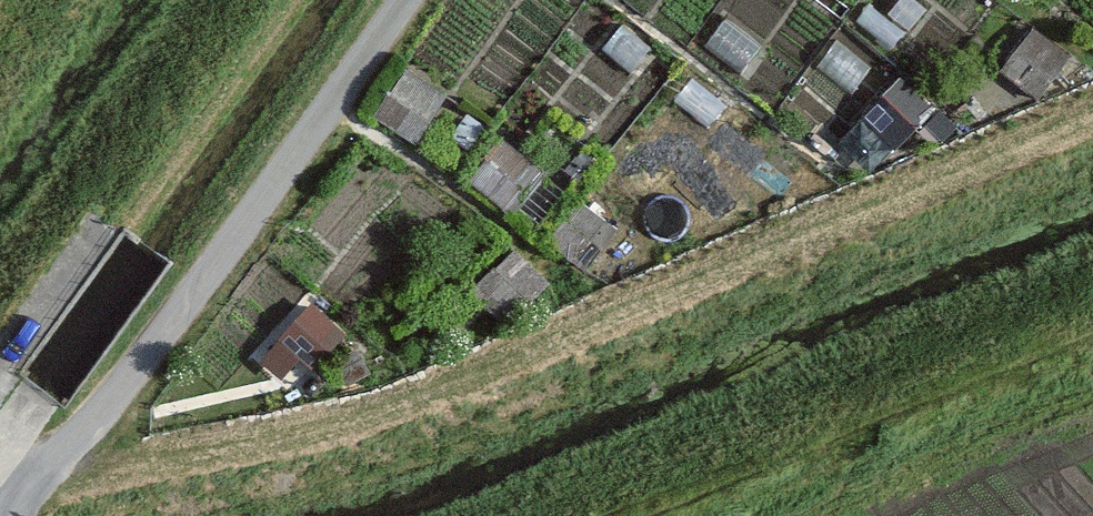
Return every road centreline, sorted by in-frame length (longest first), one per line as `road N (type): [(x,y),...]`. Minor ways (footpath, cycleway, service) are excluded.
road 1 (unclassified): [(409,0),(91,427),(0,513)]
road 2 (track): [(334,106),(595,288)]
road 3 (track): [(617,0),(839,174)]

